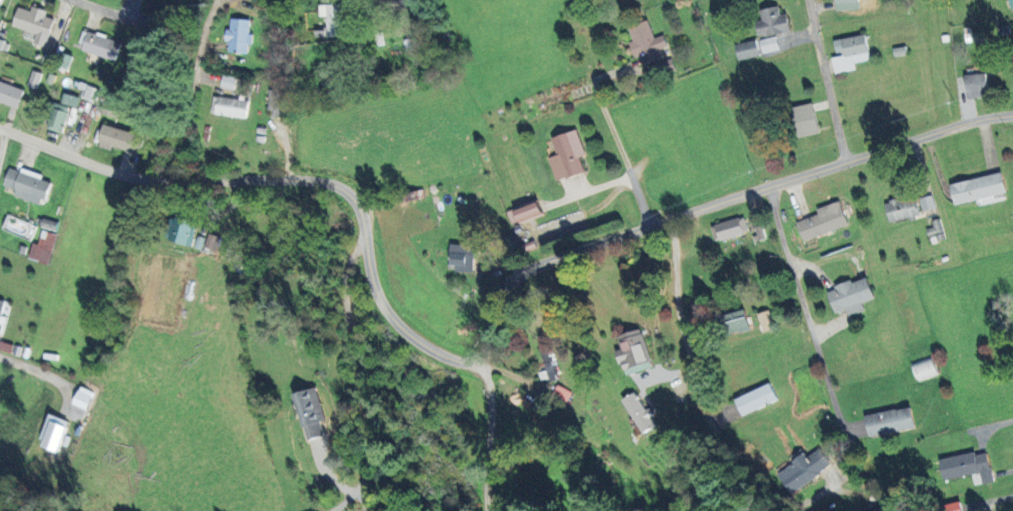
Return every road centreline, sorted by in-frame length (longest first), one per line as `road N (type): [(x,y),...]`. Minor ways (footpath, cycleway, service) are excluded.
road 1 (residential): [(479,357),(502,289),(537,266),(763,188),(1012,117)]
road 2 (residential): [(0,129),(127,176),(338,186),(360,209),(370,275),(390,317),(442,356),(479,357)]
road 3 (residential): [(367,243),(354,252),(345,280),(368,464),(358,489),(329,510)]
road 4 (residential): [(836,420),(763,188)]
road 5 (residential): [(673,220),(678,330),(712,427)]
road 6 (residential): [(180,180),(199,44),(226,0)]
road 7 (residential): [(846,163),(809,0)]
road 8 (residential): [(487,510),(492,396),(479,357)]
road 9 (residential): [(652,226),(602,107)]

